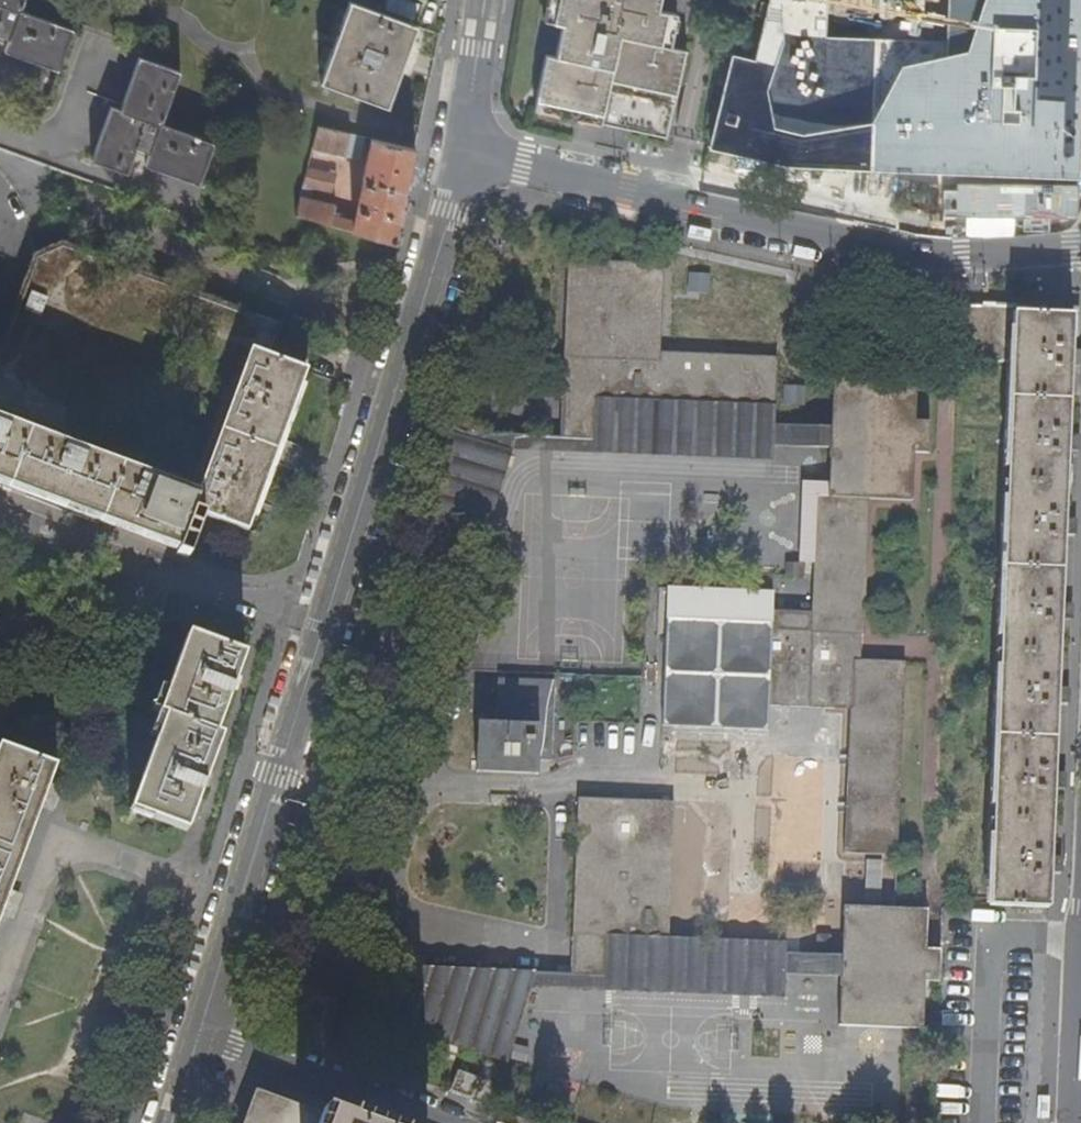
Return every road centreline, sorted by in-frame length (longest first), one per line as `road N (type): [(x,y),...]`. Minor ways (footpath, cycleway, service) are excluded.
road 1 (residential): [(200,1036),(418,331),(463,151)]
road 2 (residential): [(1080,245),(927,253),(463,151)]
road 3 (residential): [(200,1036),(435,1122)]
road 4 (residential): [(463,151),(487,0)]

